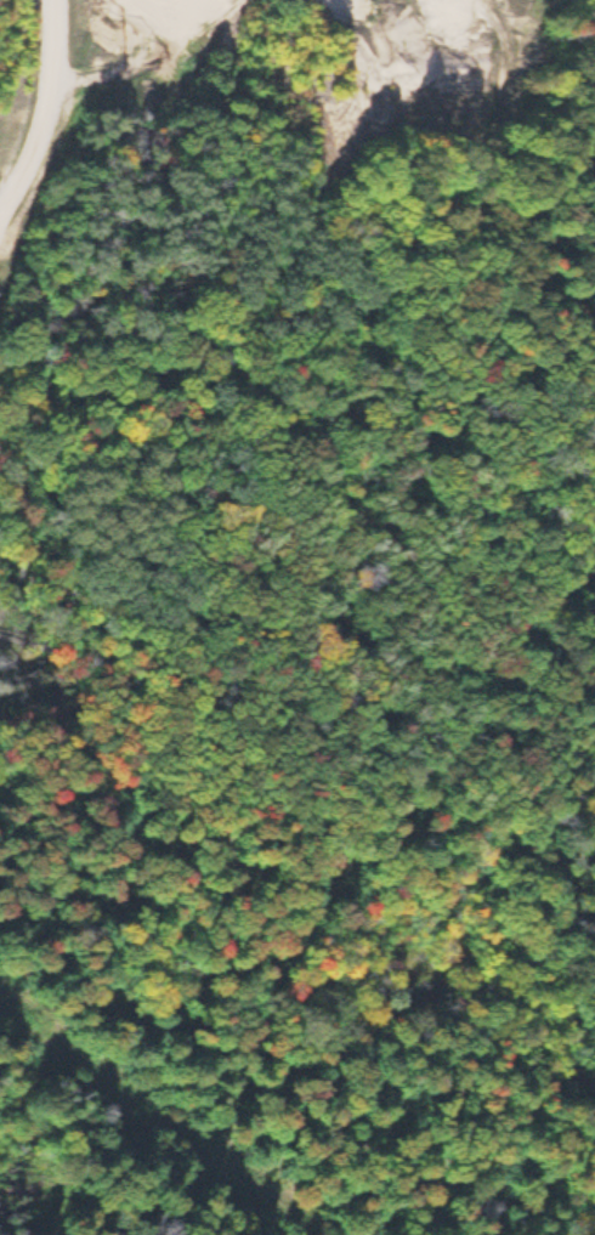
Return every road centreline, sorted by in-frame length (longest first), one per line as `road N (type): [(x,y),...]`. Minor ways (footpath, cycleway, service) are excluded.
road 1 (track): [(0,1012),(325,1234)]
road 2 (residential): [(0,235),(42,170),(58,125),(63,0)]

